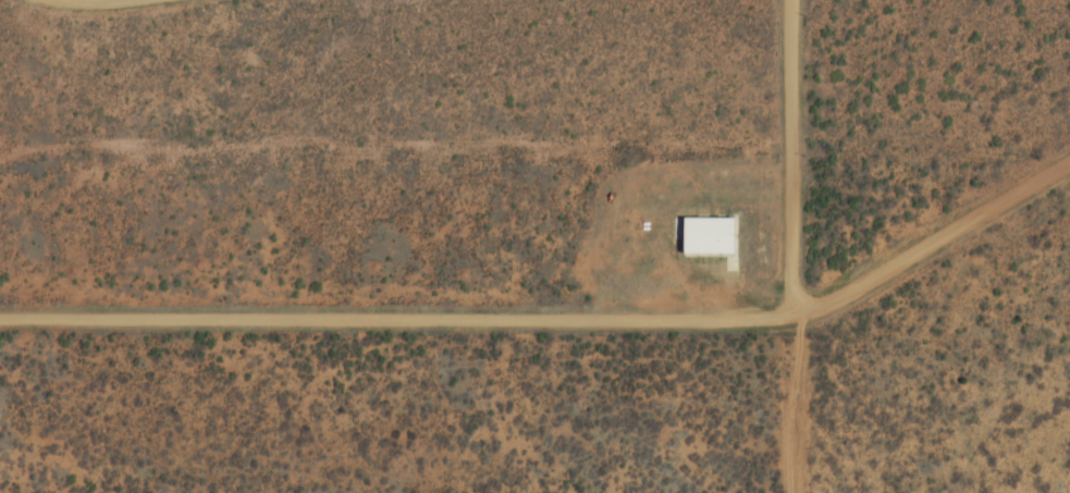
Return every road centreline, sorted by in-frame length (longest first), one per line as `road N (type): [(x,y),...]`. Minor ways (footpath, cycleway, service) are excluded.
road 1 (residential): [(0,321),(799,324),(1069,173)]
road 2 (residential): [(799,324),(798,0)]

